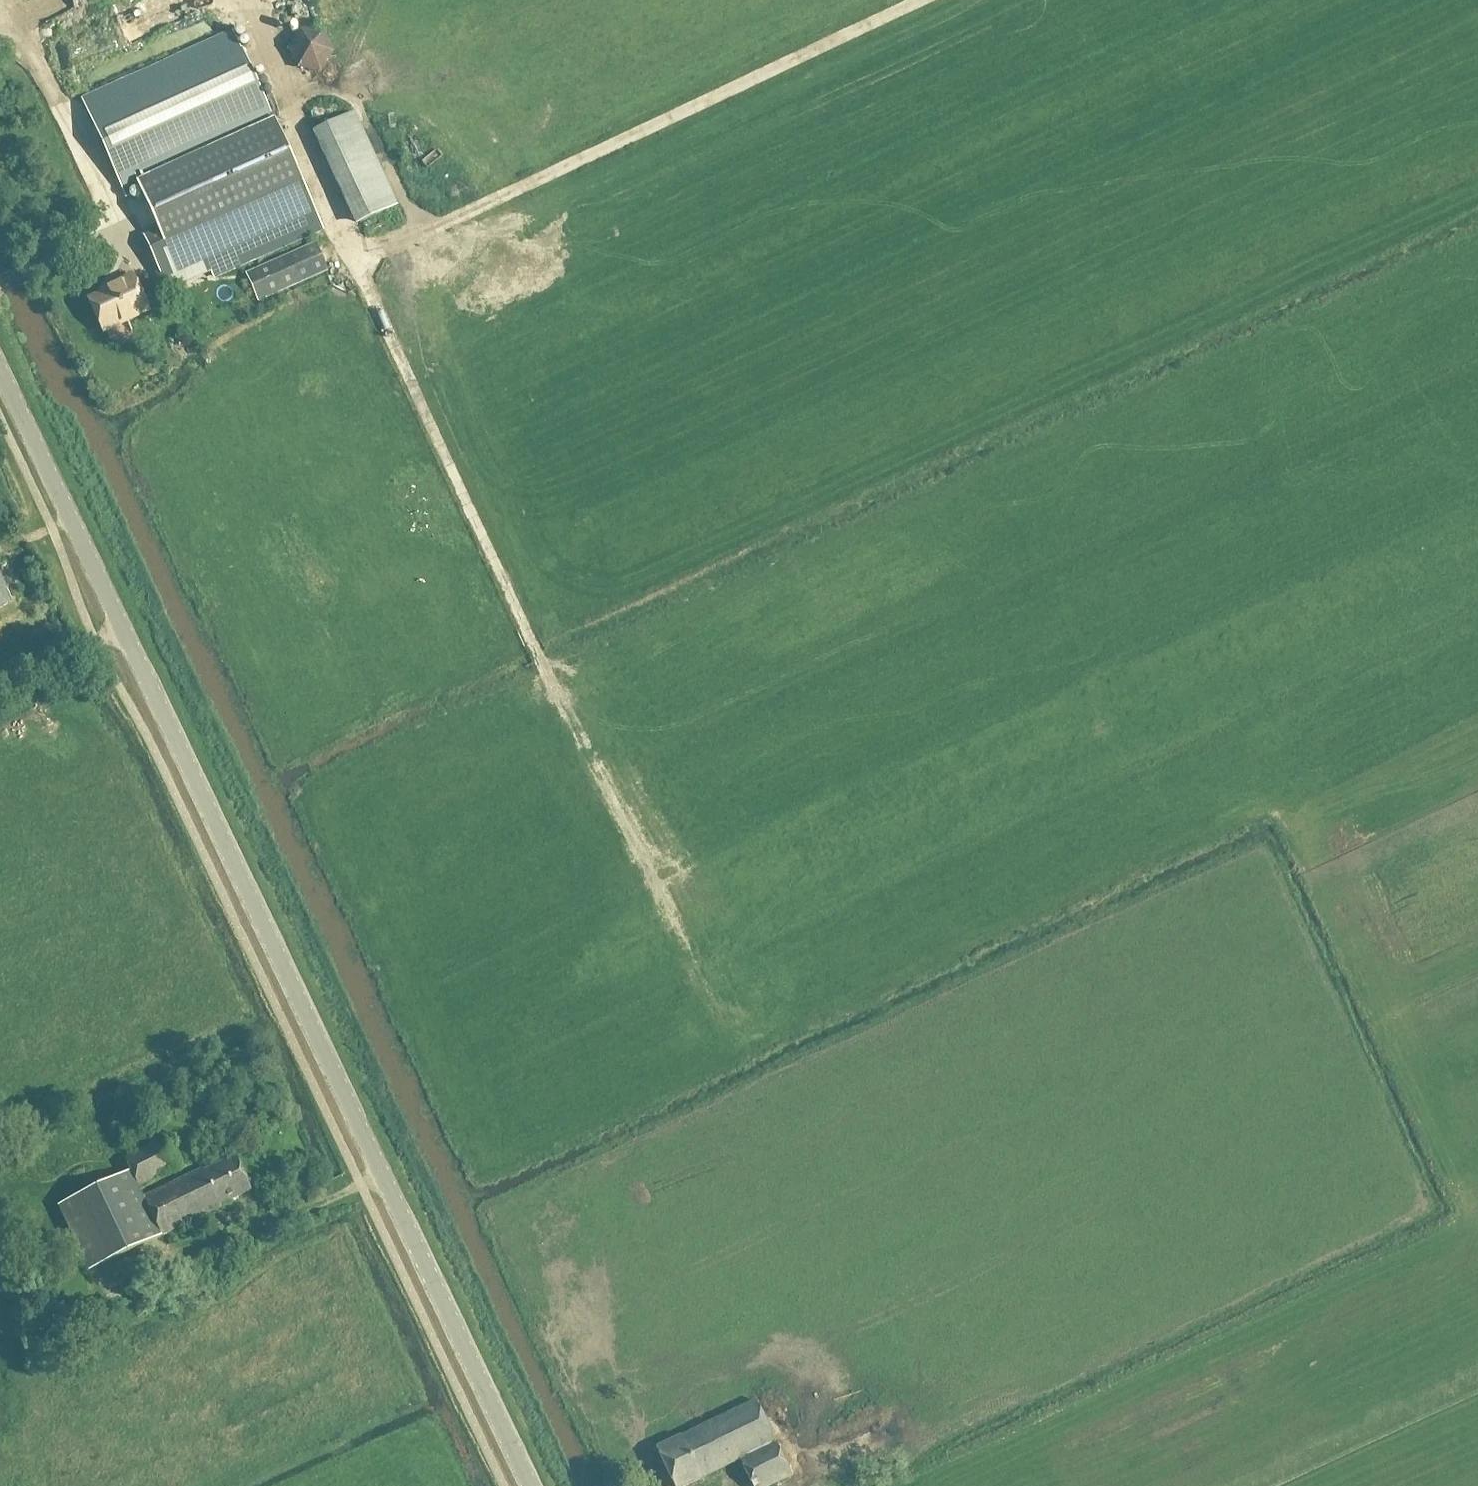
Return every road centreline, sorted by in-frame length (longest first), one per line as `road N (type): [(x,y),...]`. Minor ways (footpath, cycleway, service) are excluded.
road 1 (unclassified): [(529,1485),(0,371)]
road 2 (track): [(918,0),(358,262)]
road 3 (track): [(541,664),(292,115)]

